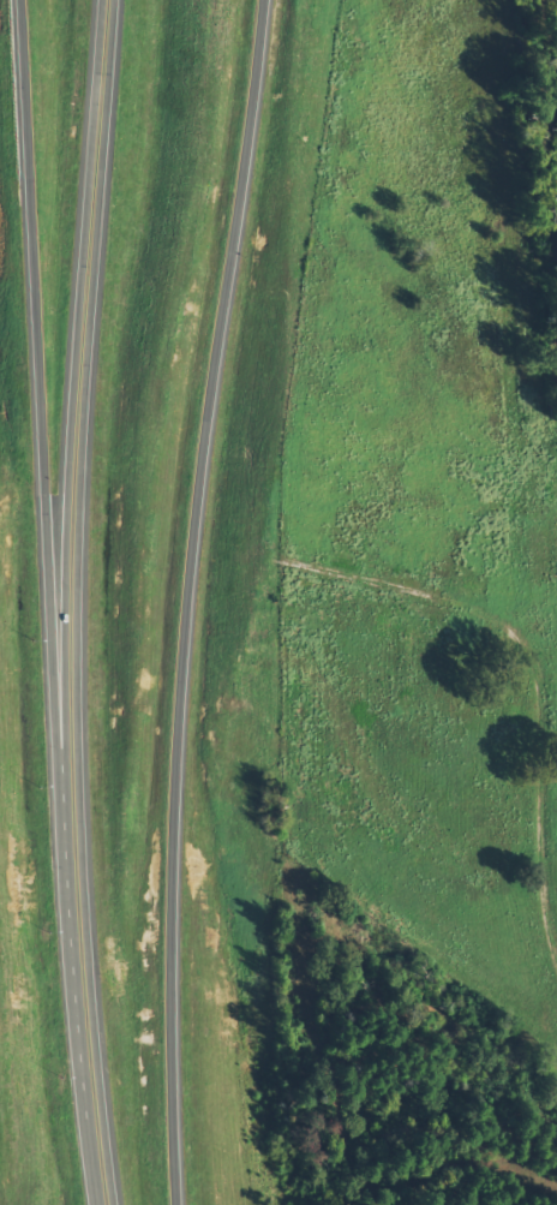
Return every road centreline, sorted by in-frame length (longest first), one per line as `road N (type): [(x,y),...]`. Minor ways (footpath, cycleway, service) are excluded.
road 1 (trunk): [(176,1204),(169,1003),(176,729),(193,527),(262,0)]
road 2 (trunk): [(16,0),(59,842),(88,1066)]
road 3 (trunk): [(105,0),(70,640),(88,1066)]
road 4 (trunk): [(88,1066),(102,1204)]

